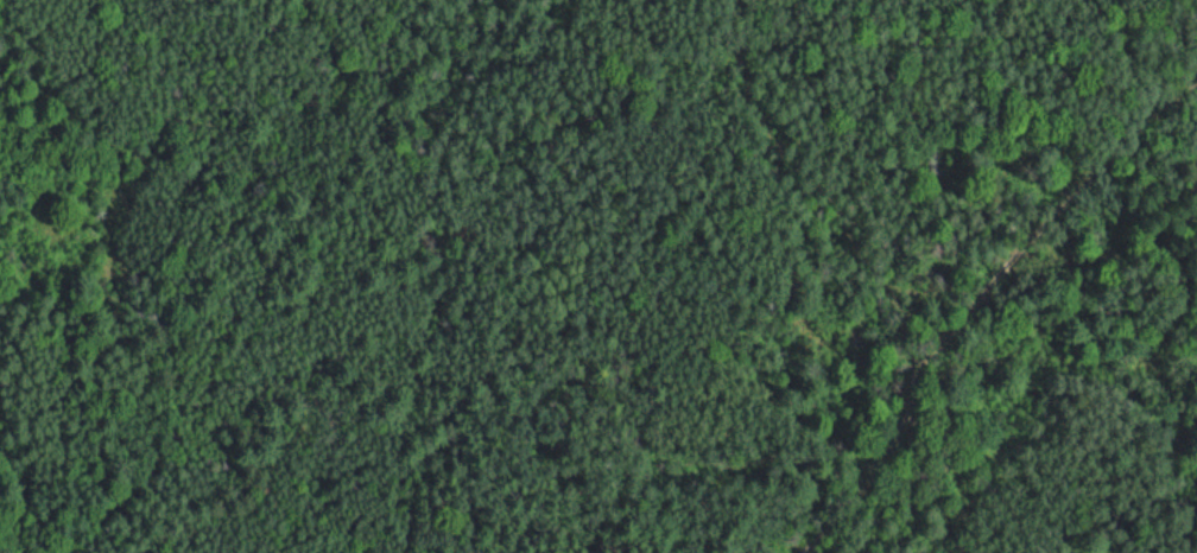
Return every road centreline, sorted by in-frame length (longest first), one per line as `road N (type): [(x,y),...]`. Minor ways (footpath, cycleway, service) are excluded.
road 1 (track): [(1196,105),(1117,157),(1037,268),(929,393),(863,516),(810,552)]

